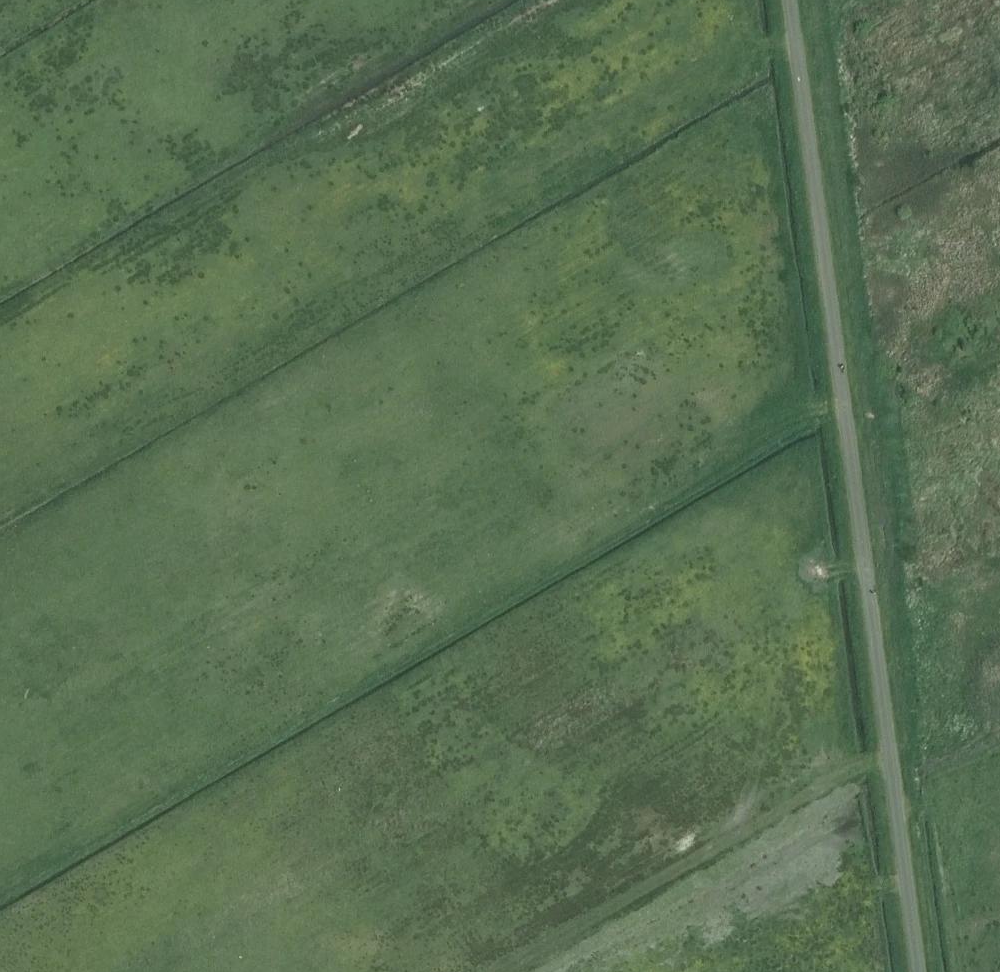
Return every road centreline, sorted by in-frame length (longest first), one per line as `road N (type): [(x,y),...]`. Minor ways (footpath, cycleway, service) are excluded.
road 1 (unclassified): [(921,971),(789,0)]

